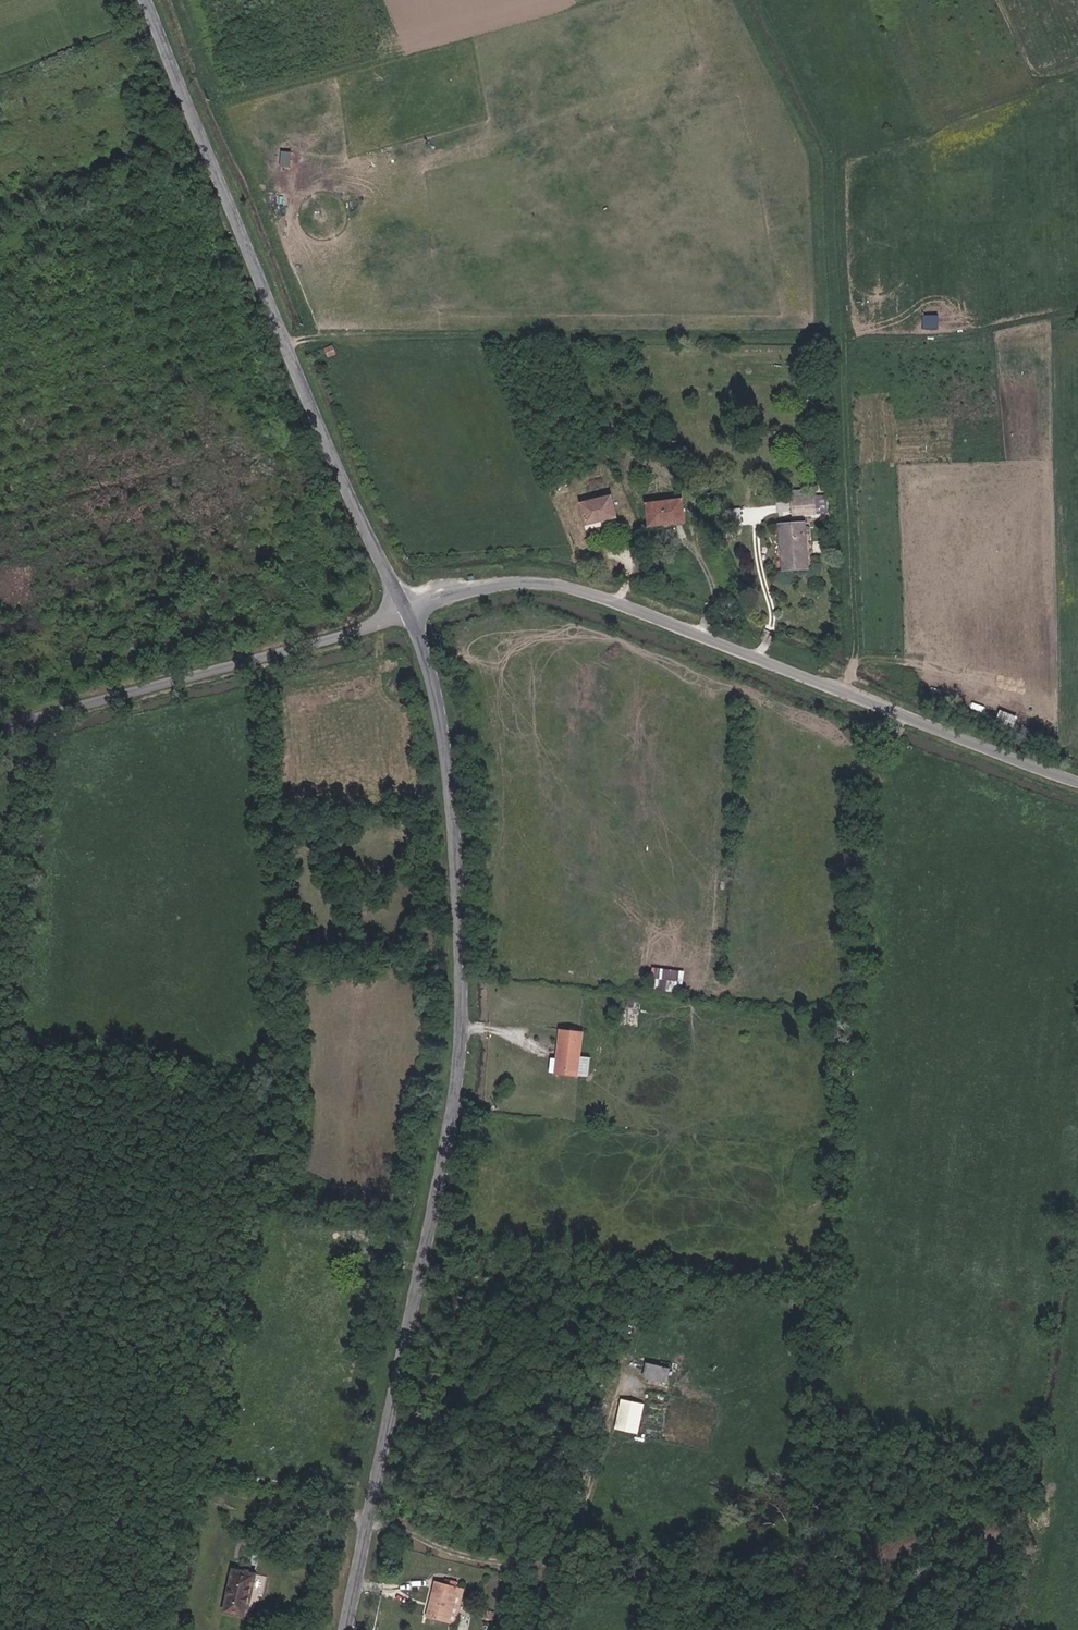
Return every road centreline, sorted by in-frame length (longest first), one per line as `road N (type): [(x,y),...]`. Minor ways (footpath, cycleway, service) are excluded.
road 1 (tertiary): [(406,611),(437,695),(457,804),(468,890),(469,1038),(349,1629)]
road 2 (unclassified): [(406,611),(515,583),(588,592),(1077,781)]
road 3 (tertiary): [(146,0),(406,611)]
road 4 (unclassified): [(0,737),(406,611)]

